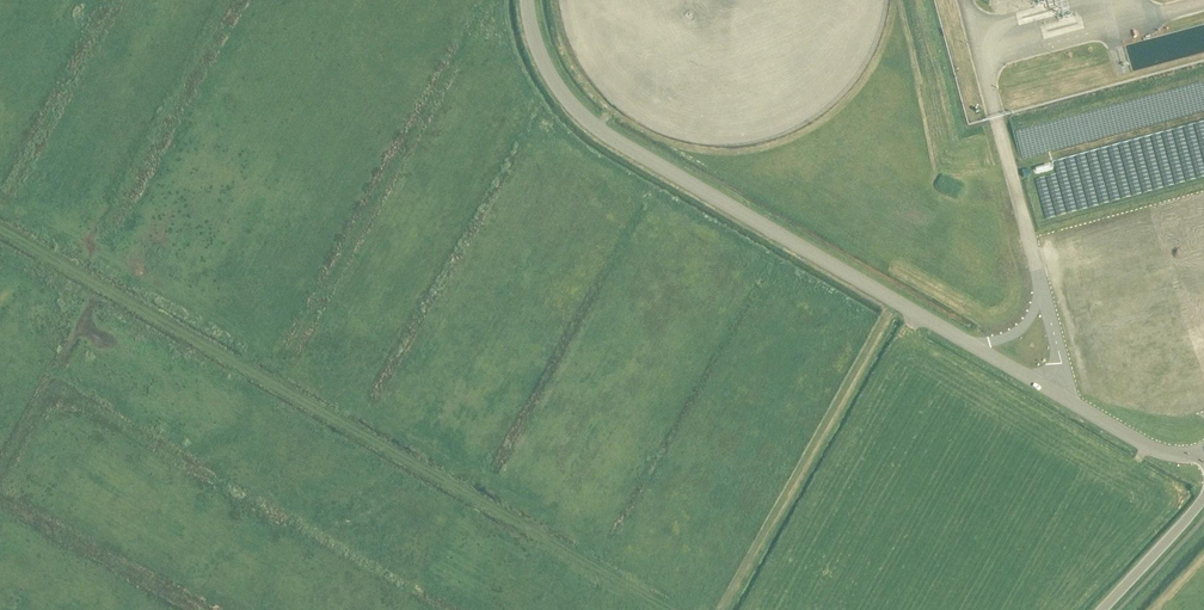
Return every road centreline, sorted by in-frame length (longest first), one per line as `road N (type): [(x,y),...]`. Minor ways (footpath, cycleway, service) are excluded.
road 1 (unclassified): [(1203,461),(1200,453),(1152,450),(601,133),(548,72),(527,0)]
road 2 (track): [(672,609),(0,228)]
road 3 (unclassified): [(1102,609),(1203,501)]

